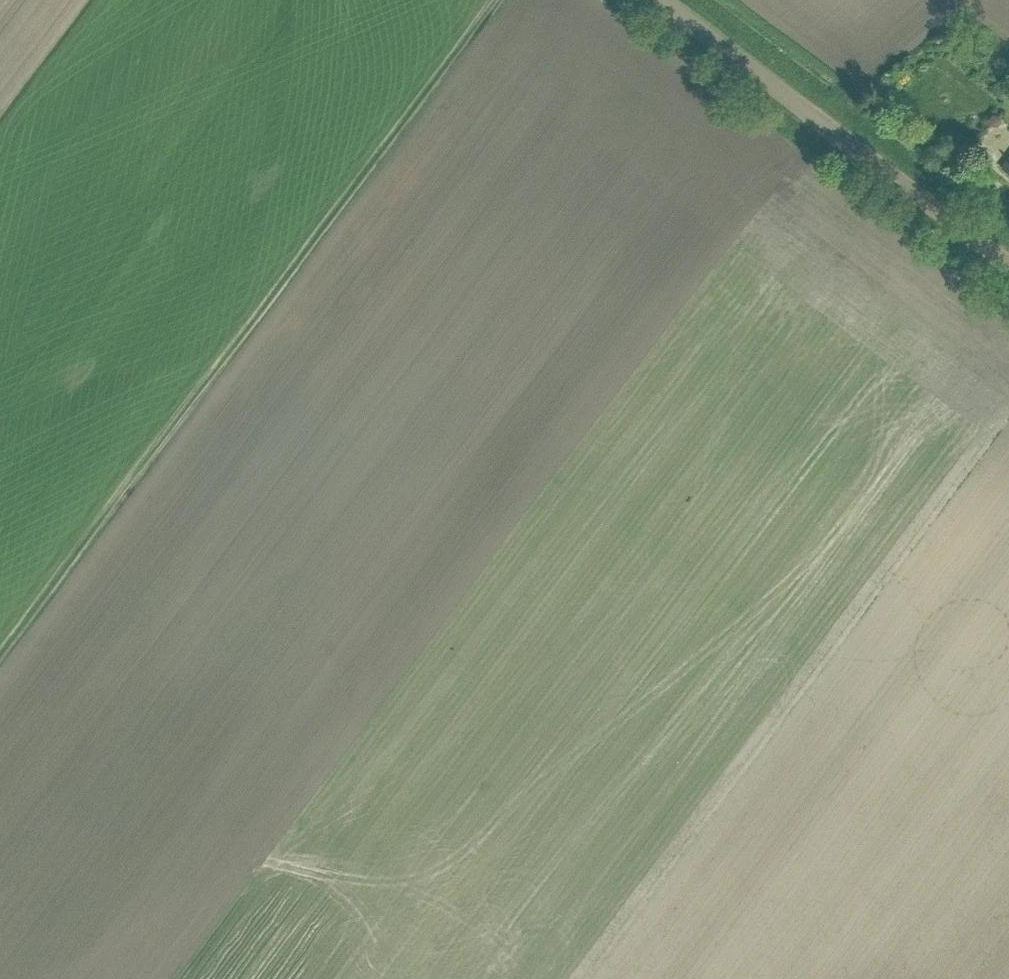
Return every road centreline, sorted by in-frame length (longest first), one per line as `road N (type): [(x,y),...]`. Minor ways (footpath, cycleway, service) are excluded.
road 1 (unclassified): [(1008,264),(659,0)]

